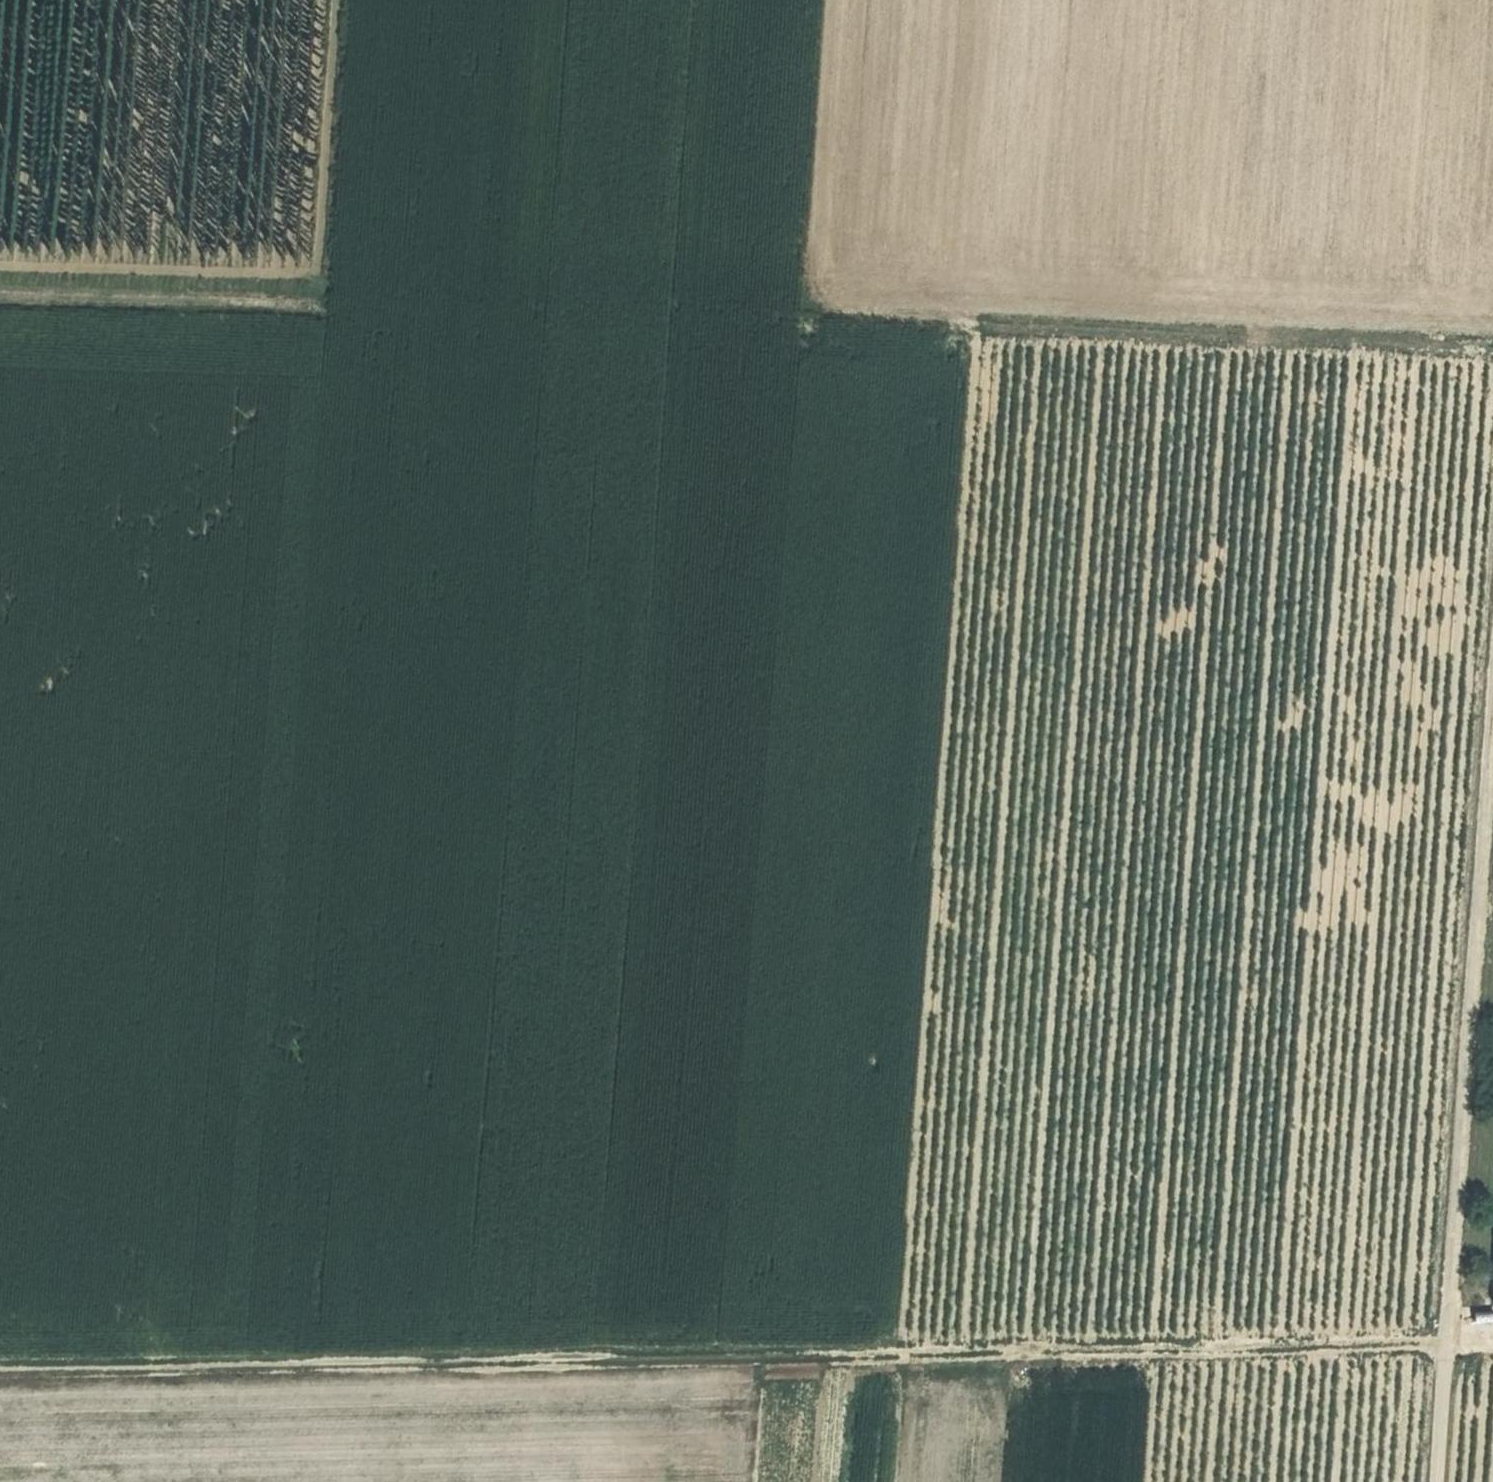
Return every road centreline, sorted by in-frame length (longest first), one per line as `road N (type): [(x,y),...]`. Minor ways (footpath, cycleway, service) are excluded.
road 1 (track): [(0,1371),(1492,1346)]
road 2 (track): [(1438,1481),(1492,764)]

